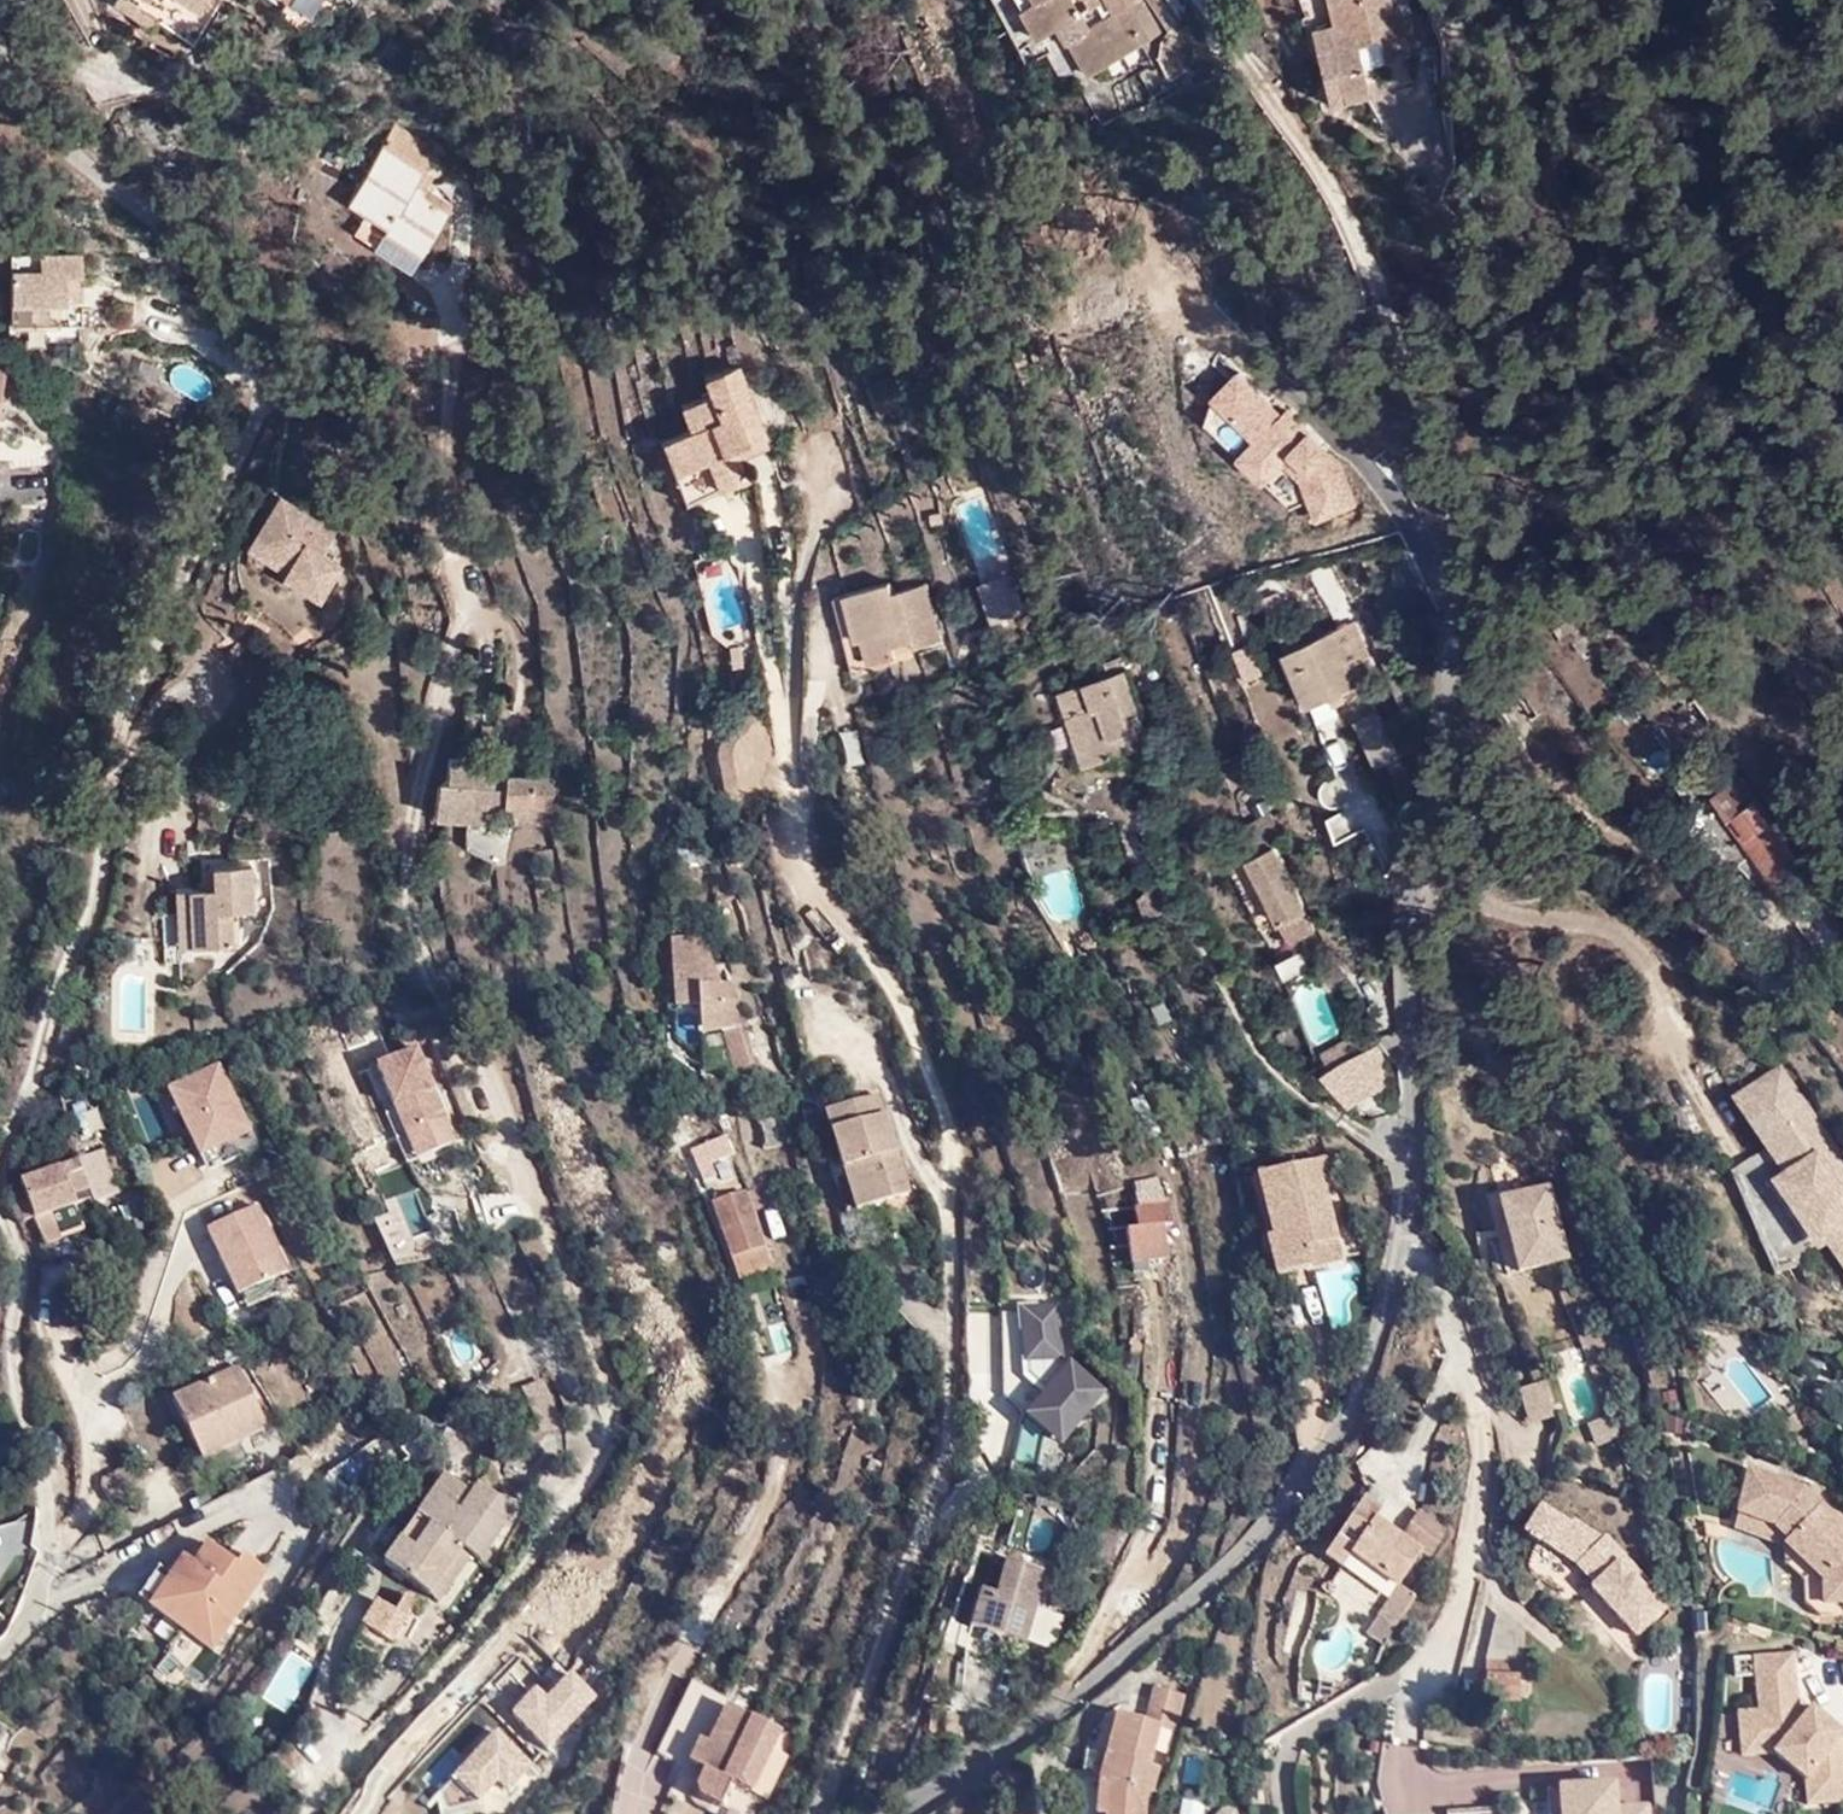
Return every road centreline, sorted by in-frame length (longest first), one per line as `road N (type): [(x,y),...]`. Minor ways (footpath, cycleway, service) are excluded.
road 1 (residential): [(899,1813),(1083,1688),(1274,1523),(1345,1407),(1380,1323),(1405,1214),(1409,911),(1438,790),(1470,556),(1482,367),(1461,0)]
road 2 (residential): [(0,1652),(22,1627),(44,1574),(49,1480),(15,1377),(22,1266),(3,1204),(1,1155),(90,910),(116,770),(153,659),(269,382),(273,331),(246,289),(24,113)]
road 3 (residential): [(307,1813),(528,1566),(591,1467),(602,1415),(600,1365),(417,915),(420,791),(464,595),(454,490),(459,356)]
road 4 (track): [(1470,556),(1401,377),(1374,278),(1330,184),(1223,32)]
road 5 (track): [(1405,1214),(1459,1343),(1483,1453),(1471,1562),(1444,1638),(1414,1681)]
road 6 (track): [(818,1813),(949,1458)]
road 7 (track): [(1404,1149),(1353,1130),(1262,1055),(1173,872)]
road 8 (track): [(629,1813),(640,1754),(680,1655),(751,1545),(777,1479)]

